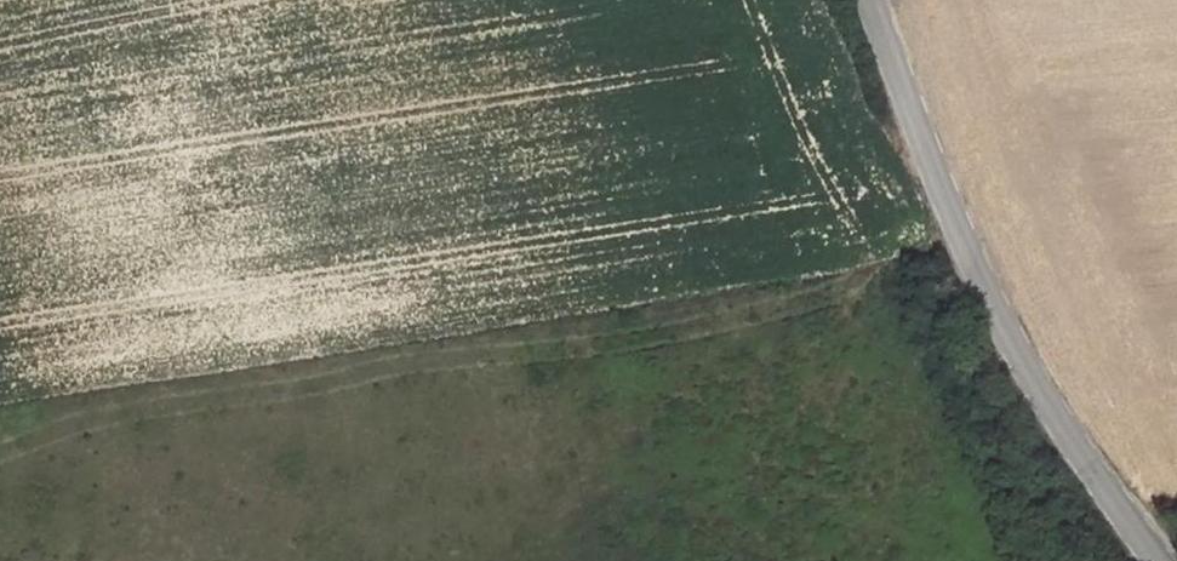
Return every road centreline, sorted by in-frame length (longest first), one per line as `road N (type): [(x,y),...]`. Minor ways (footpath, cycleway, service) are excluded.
road 1 (unclassified): [(1155,560),(1030,371),(947,199),(869,0)]

